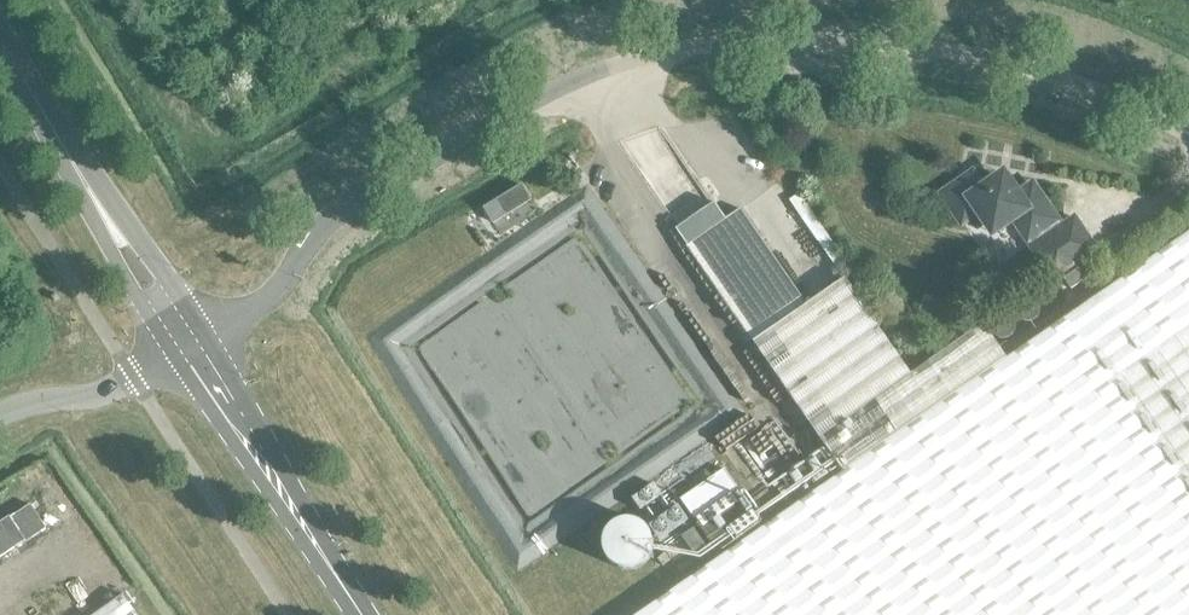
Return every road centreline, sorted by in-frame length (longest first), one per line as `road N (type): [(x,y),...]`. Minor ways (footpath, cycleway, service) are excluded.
road 1 (unclassified): [(1188,141),(1138,104),(1030,67),(823,45),(688,50),(609,66),(346,200),(319,221),(270,302),(201,340)]
road 2 (tertiary): [(201,340),(0,12)]
road 3 (tertiary): [(360,614),(201,340)]
road 4 (unclassified): [(0,411),(33,398),(92,398),(201,340)]

